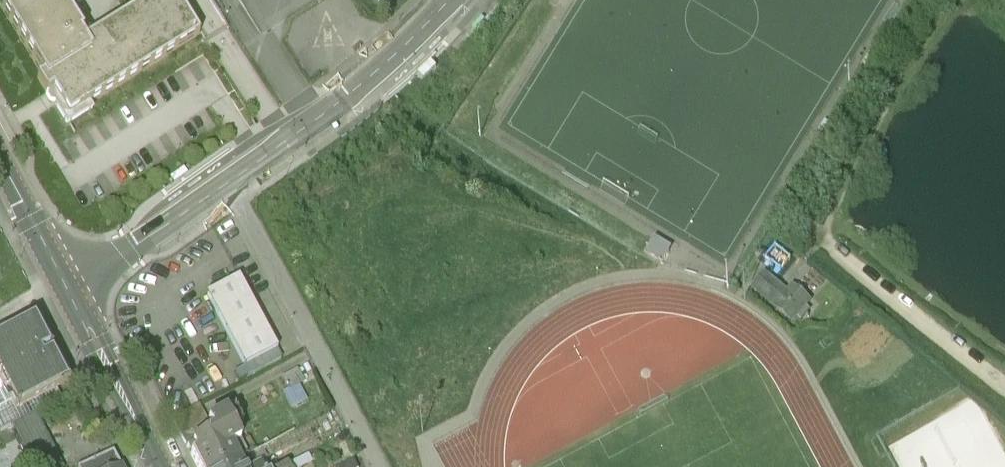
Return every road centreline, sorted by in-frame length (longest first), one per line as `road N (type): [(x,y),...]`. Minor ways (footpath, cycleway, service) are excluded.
road 1 (residential): [(227,183),(369,449)]
road 2 (tertiary): [(227,183),(367,77),(444,0)]
road 3 (track): [(823,237),(1004,385)]
road 4 (tertiary): [(69,290),(162,466)]
road 5 (tertiary): [(69,290),(227,183)]
road 6 (tertiary): [(0,167),(69,290)]

